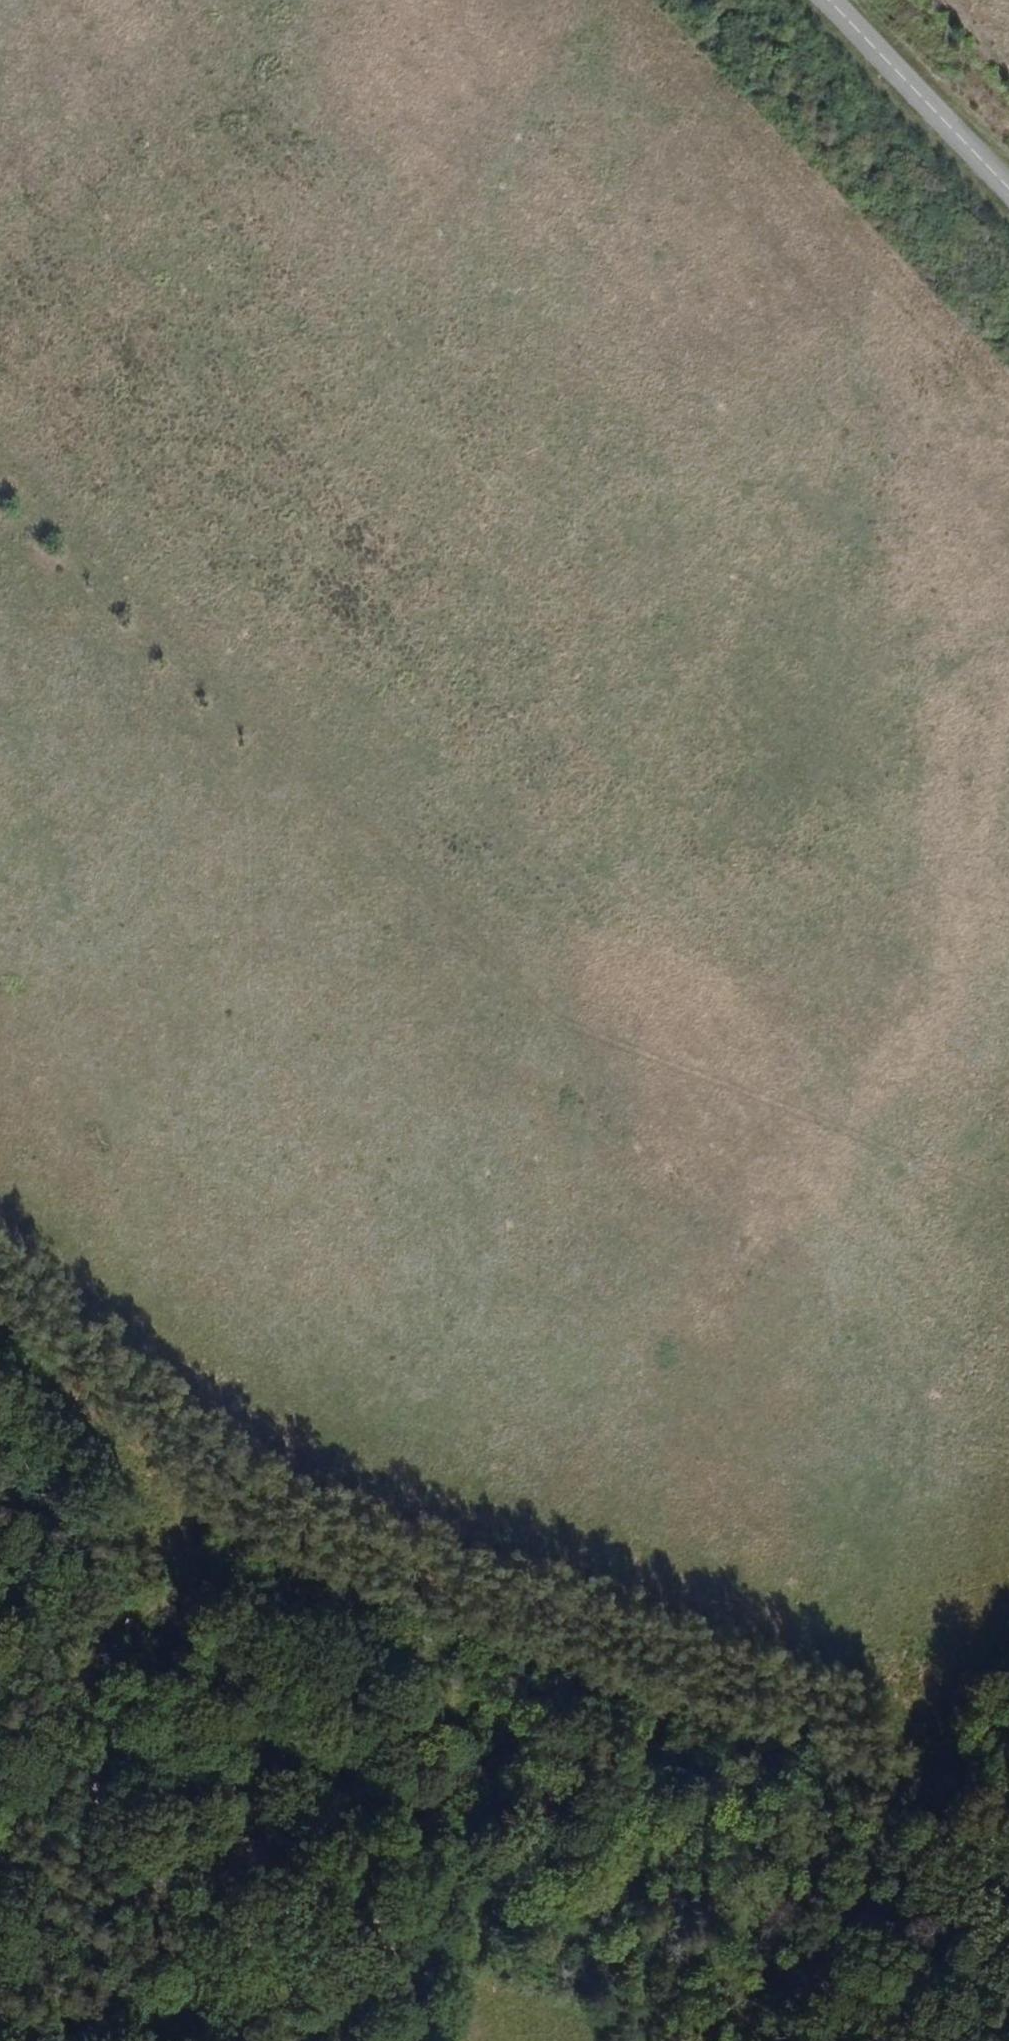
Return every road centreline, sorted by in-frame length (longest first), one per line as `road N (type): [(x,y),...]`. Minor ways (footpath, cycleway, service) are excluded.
road 1 (secondary): [(1008,187),(825,0)]

